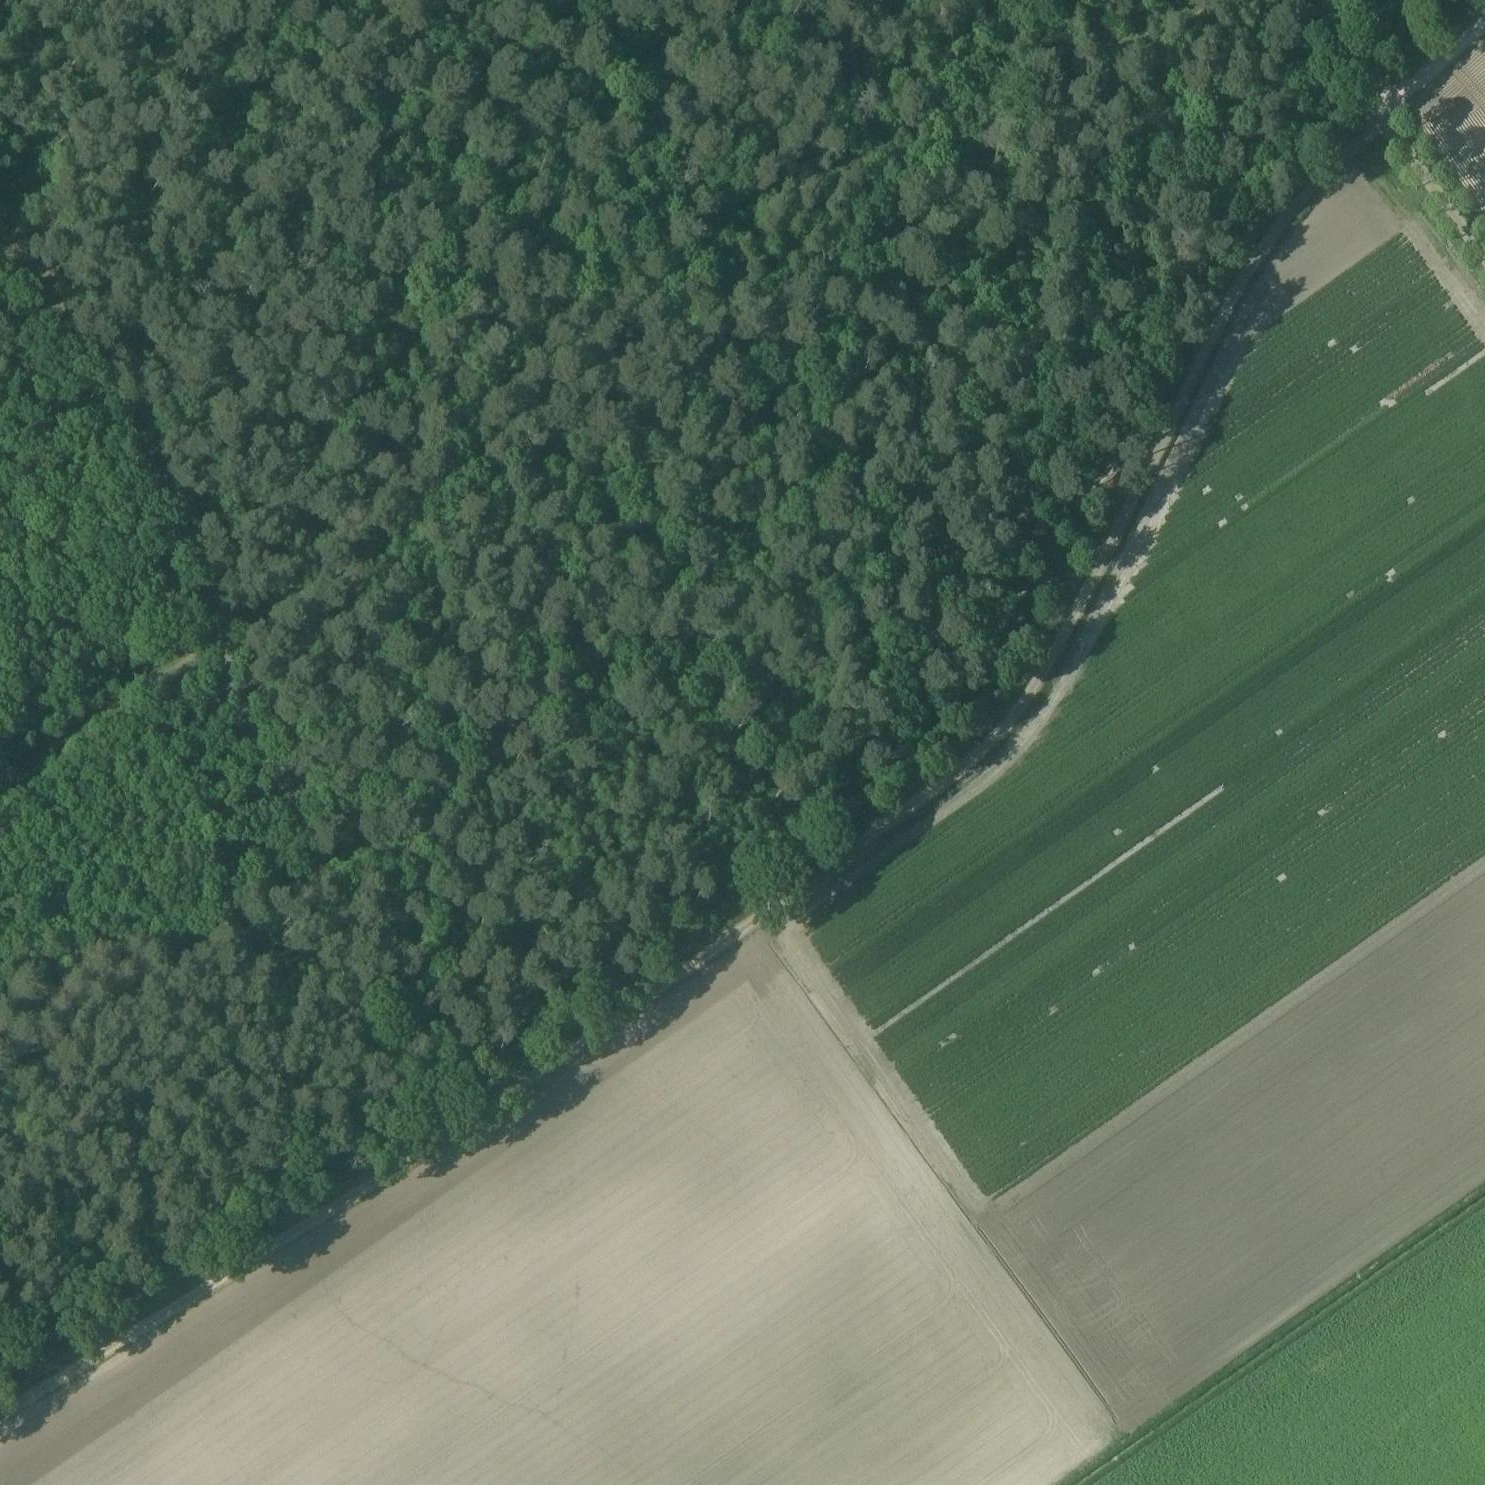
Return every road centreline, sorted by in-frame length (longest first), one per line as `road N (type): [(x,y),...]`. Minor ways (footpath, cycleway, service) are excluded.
road 1 (track): [(460,1127),(792,899),(983,754),(1030,697),(1090,593),(1199,372)]
road 2 (track): [(0,1417),(460,1127)]
road 3 (unclassified): [(1484,257),(1377,105),(1340,0)]
road 4 (track): [(0,772),(209,628)]
road 5 (track): [(1227,310),(1294,206),(1350,138)]

